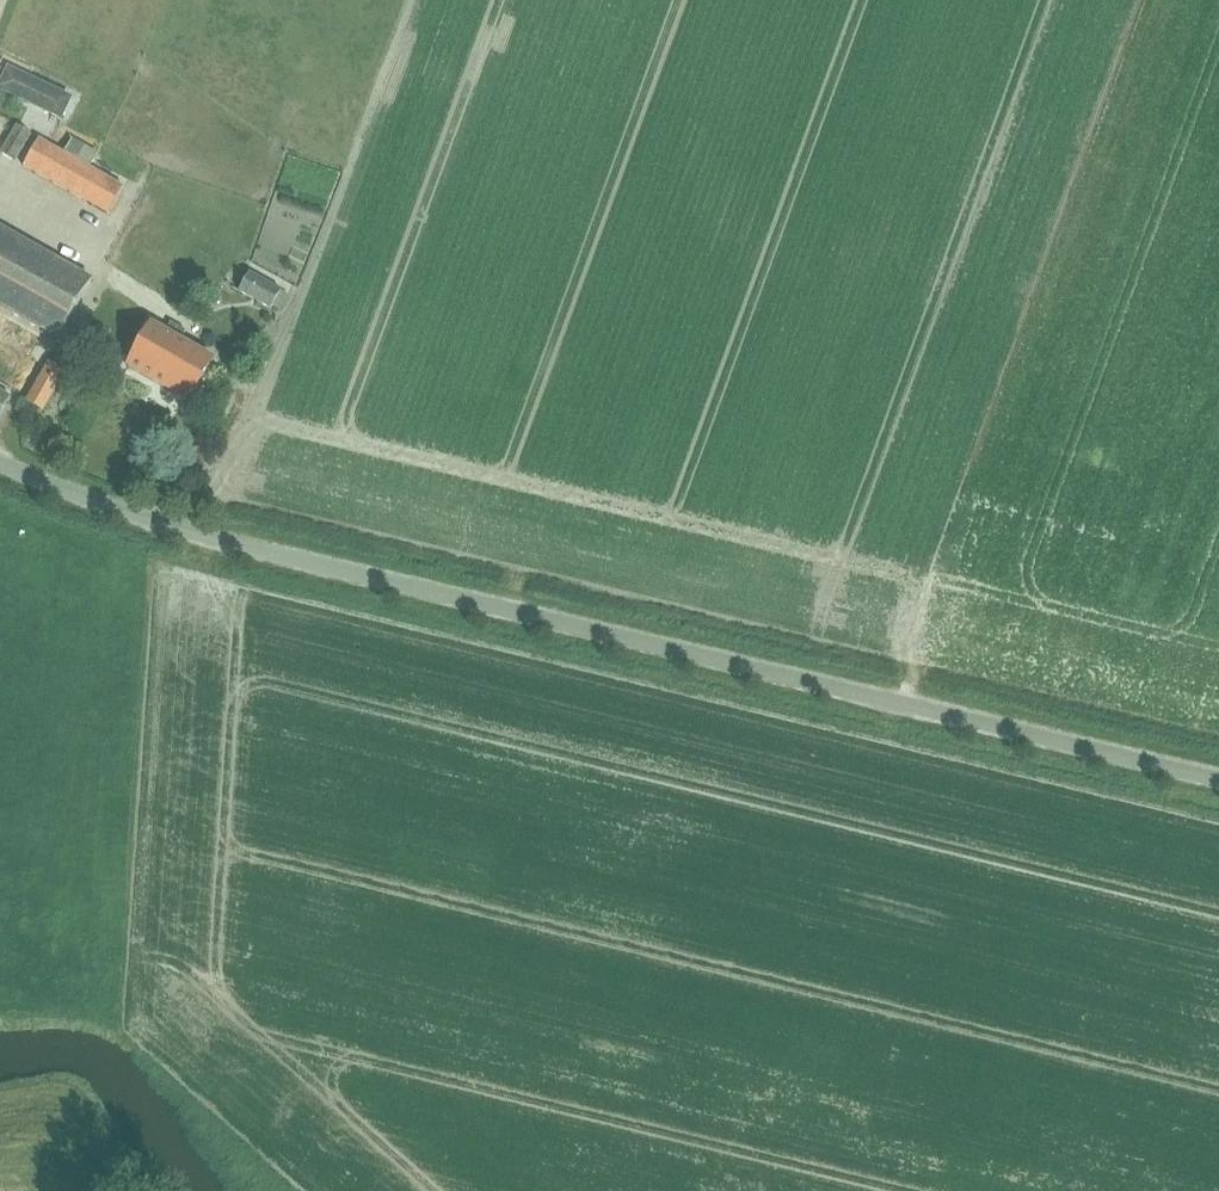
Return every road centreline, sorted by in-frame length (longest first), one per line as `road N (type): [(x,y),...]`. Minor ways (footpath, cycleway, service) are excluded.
road 1 (unclassified): [(1218,787),(266,557),(70,499),(0,468)]

